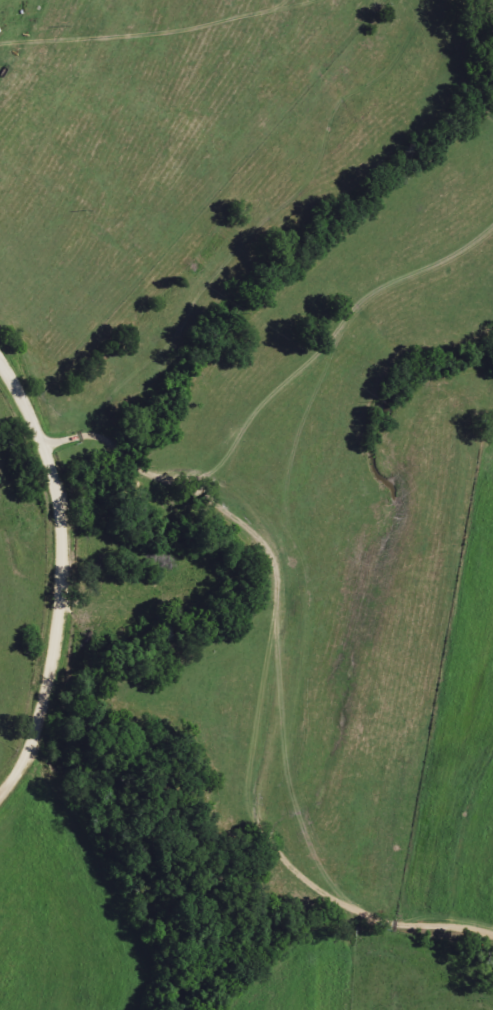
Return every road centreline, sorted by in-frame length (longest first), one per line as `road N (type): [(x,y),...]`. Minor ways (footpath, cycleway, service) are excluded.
road 1 (residential): [(492,896),(341,861),(287,800),(286,648),(258,521),(198,485),(107,471),(63,509)]
road 2 (residential): [(0,798),(26,770),(45,723),(66,544),(52,464),(0,358)]

